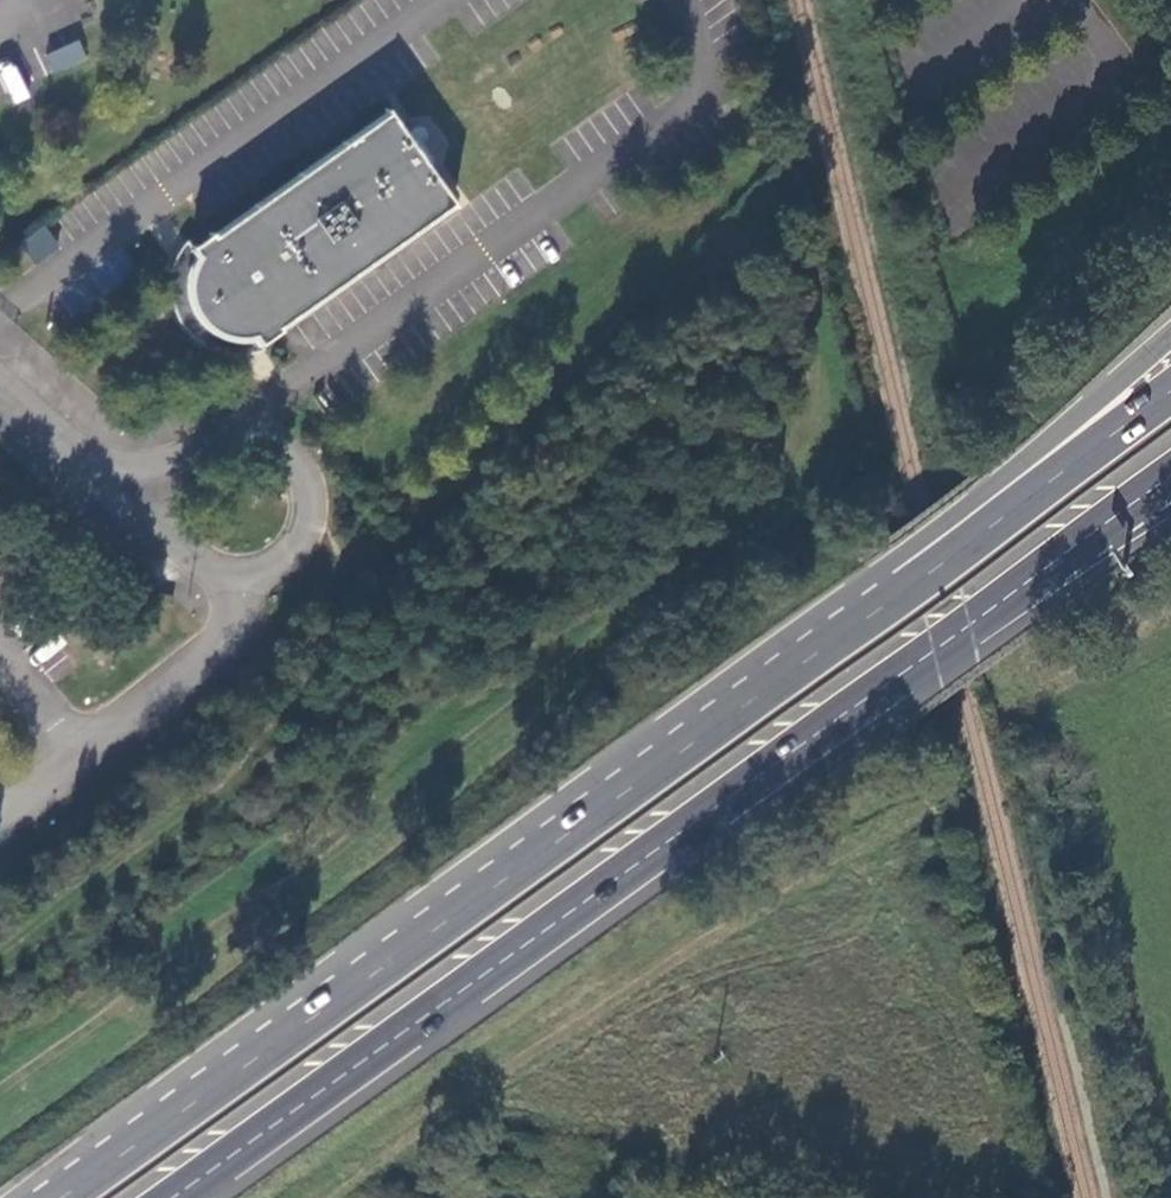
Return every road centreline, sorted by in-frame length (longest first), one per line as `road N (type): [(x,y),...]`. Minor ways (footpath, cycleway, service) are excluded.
road 1 (track): [(0,1090),(520,692),(803,457),(821,368),(804,272),(742,232),(695,259),(429,534),(382,558),(339,563),(305,539)]
road 2 (trunk): [(171,1197),(1170,475)]
road 3 (trunk): [(904,589),(62,1197)]
road 4 (trunk): [(1170,336),(1010,470),(904,589)]
road 5 (trunk): [(1170,392),(904,589)]
road 6 (unclassified): [(164,504),(169,535),(188,560),(215,576),(247,579),(270,573),(305,539),(310,487)]
road 7 (unclassified): [(310,487),(280,444),(233,431),(193,447),(167,482),(164,504)]
road 8 (unclassified): [(164,504),(90,460),(0,385)]

